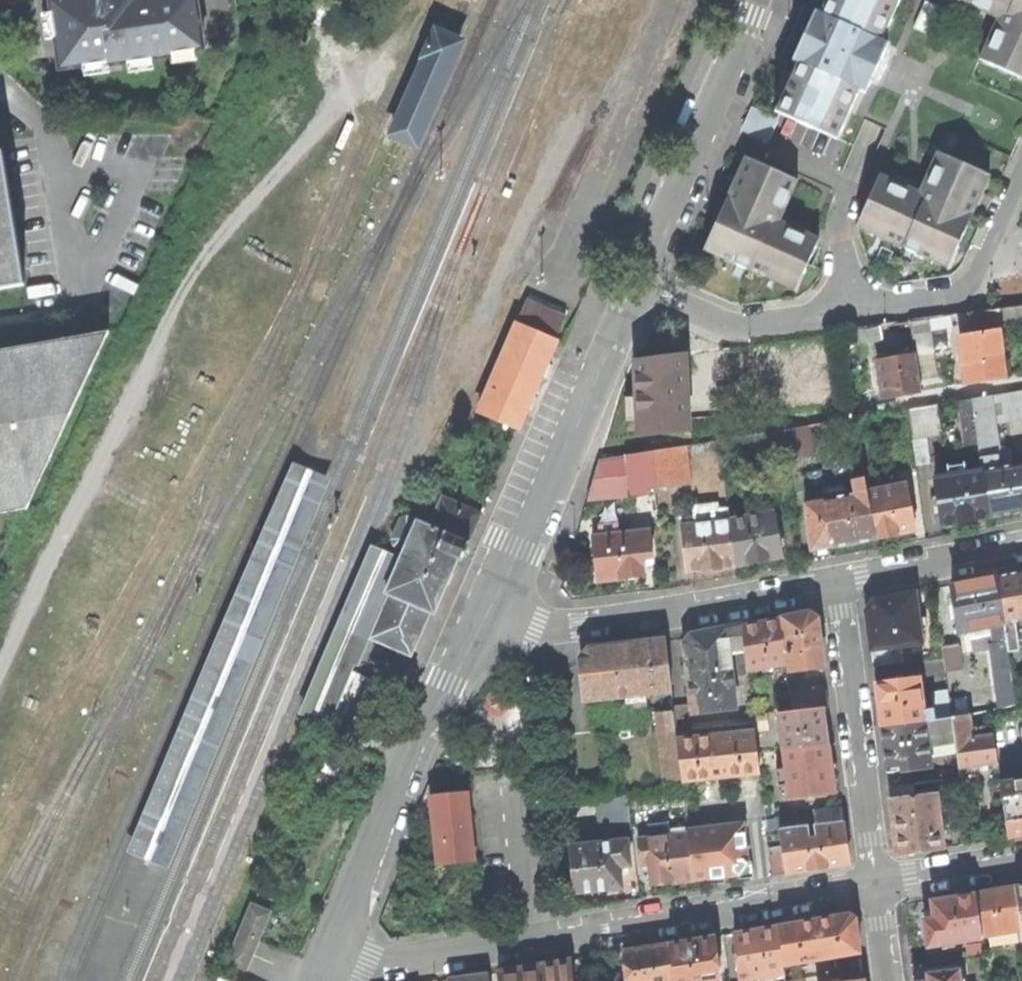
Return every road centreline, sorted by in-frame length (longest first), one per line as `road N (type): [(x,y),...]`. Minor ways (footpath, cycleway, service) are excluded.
road 1 (residential): [(877,886),(320,977)]
road 2 (residential): [(636,284),(749,325),(953,296),(973,281),(1021,170)]
road 3 (unclassified): [(479,627),(393,780),(320,977)]
road 4 (unclassified): [(636,284),(565,456),(479,627)]
road 5 (residential): [(479,627),(579,624),(834,583)]
road 6 (unclassified): [(756,0),(636,284)]
road 7 (residential): [(834,583),(877,886)]
road 8 (residential): [(834,583),(1021,546)]
road 9 (residential): [(1021,383),(866,408)]
road 10 (residential): [(1021,859),(877,886)]

